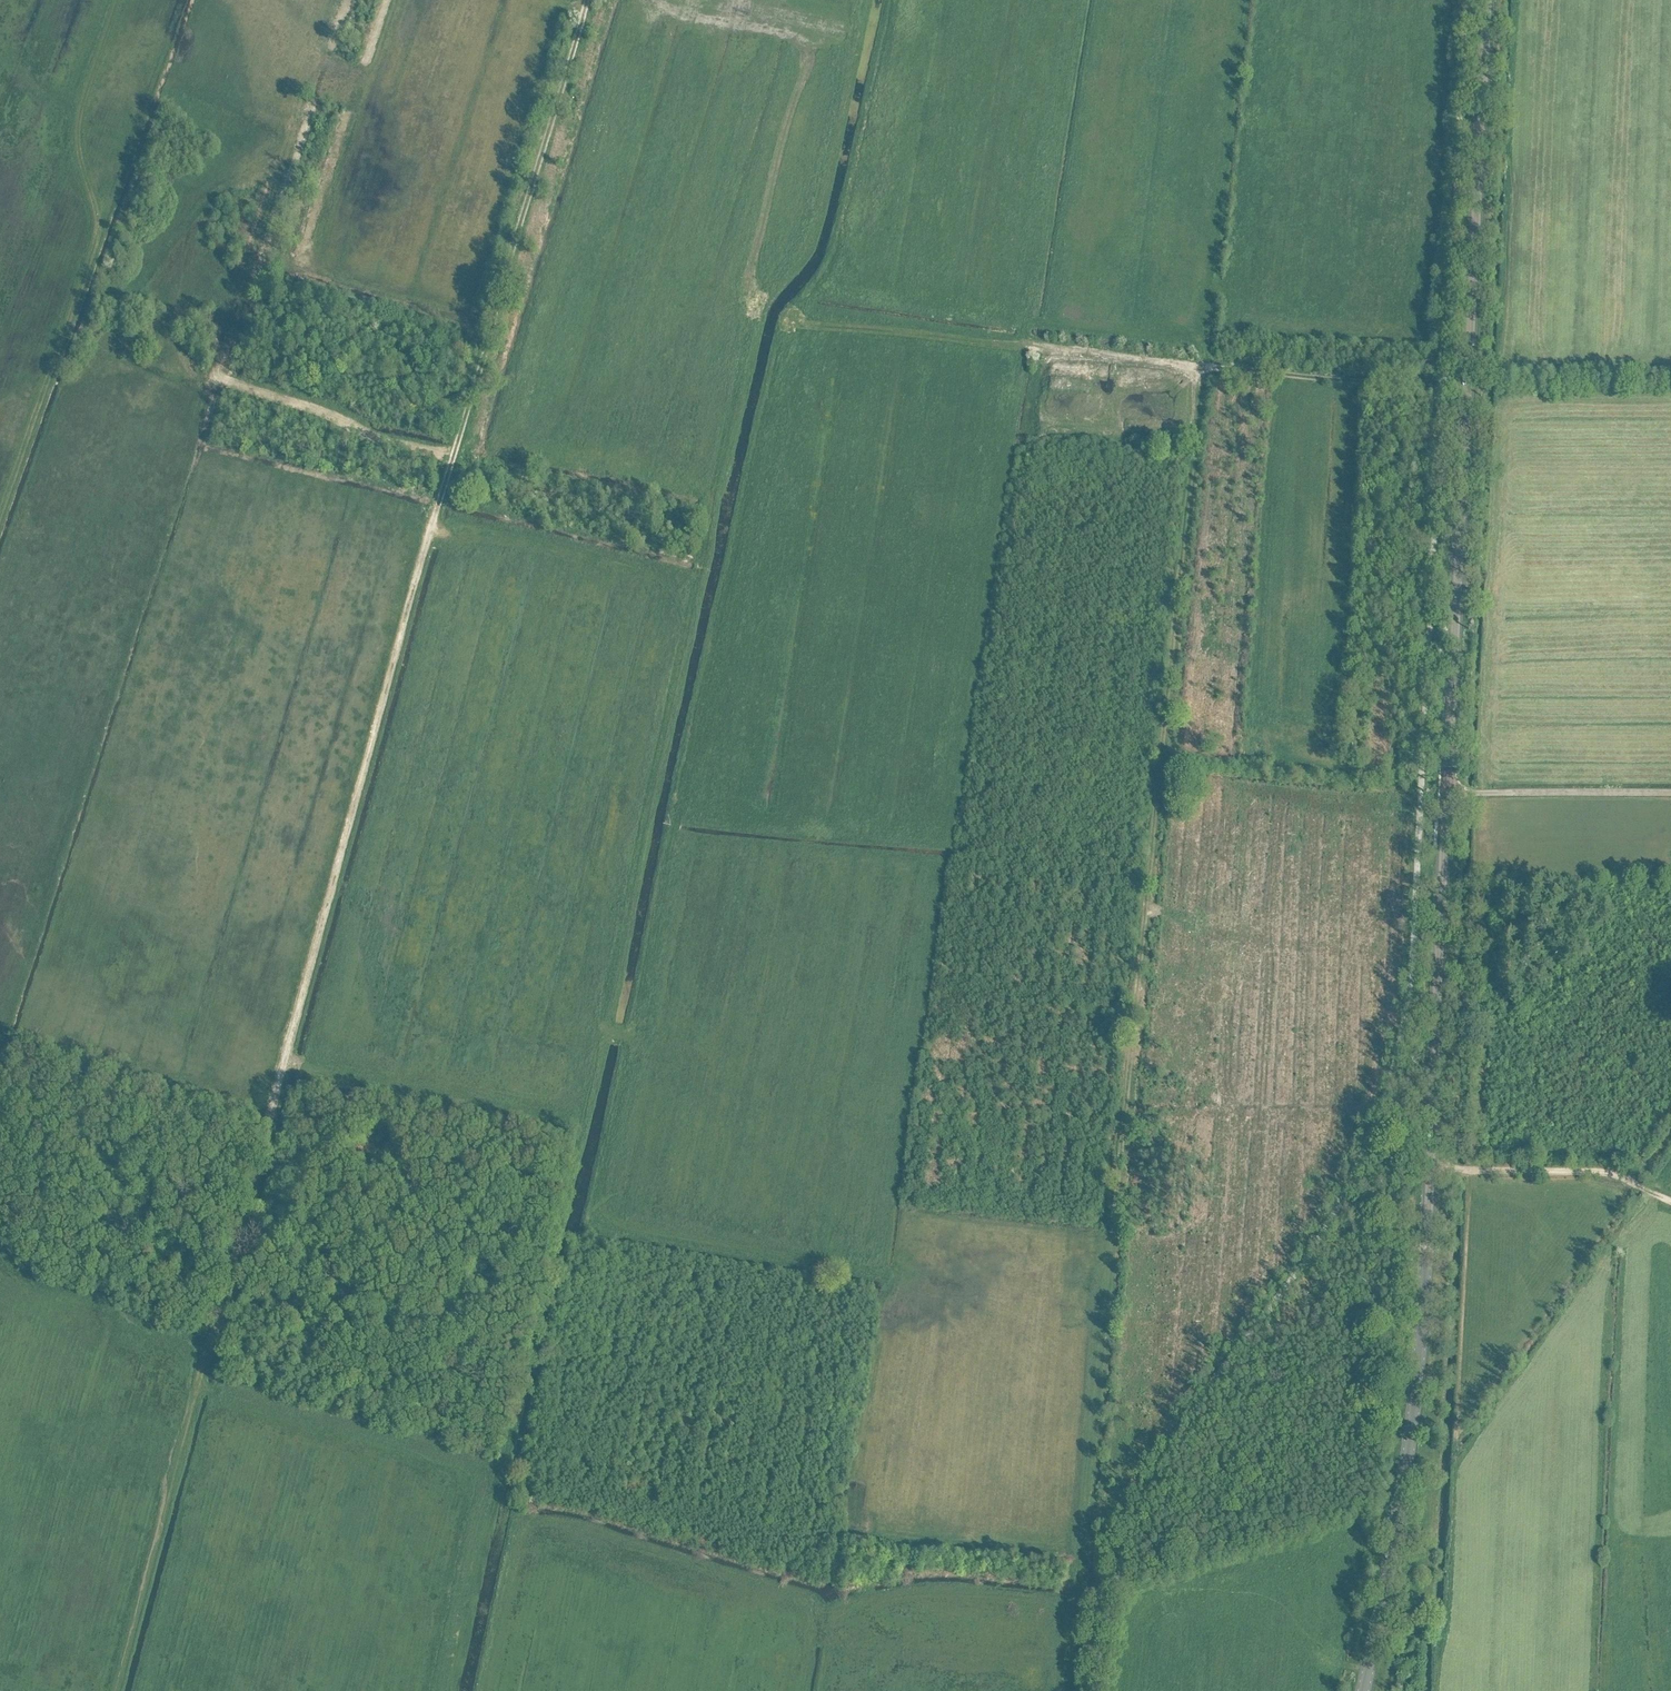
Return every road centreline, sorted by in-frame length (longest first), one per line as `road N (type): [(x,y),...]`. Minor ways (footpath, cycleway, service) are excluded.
road 1 (secondary): [(1363,1690),(1392,1567),(1421,1337),(1488,0)]
road 2 (track): [(587,0),(415,582),(200,1374)]
road 3 (track): [(1470,375),(1212,355),(1203,365),(1109,1241)]
road 4 (track): [(1432,1168),(1612,1173),(1670,1200)]
road 5 (track): [(453,455),(368,435),(223,383)]
road 6 (track): [(1670,791),(1447,793)]

